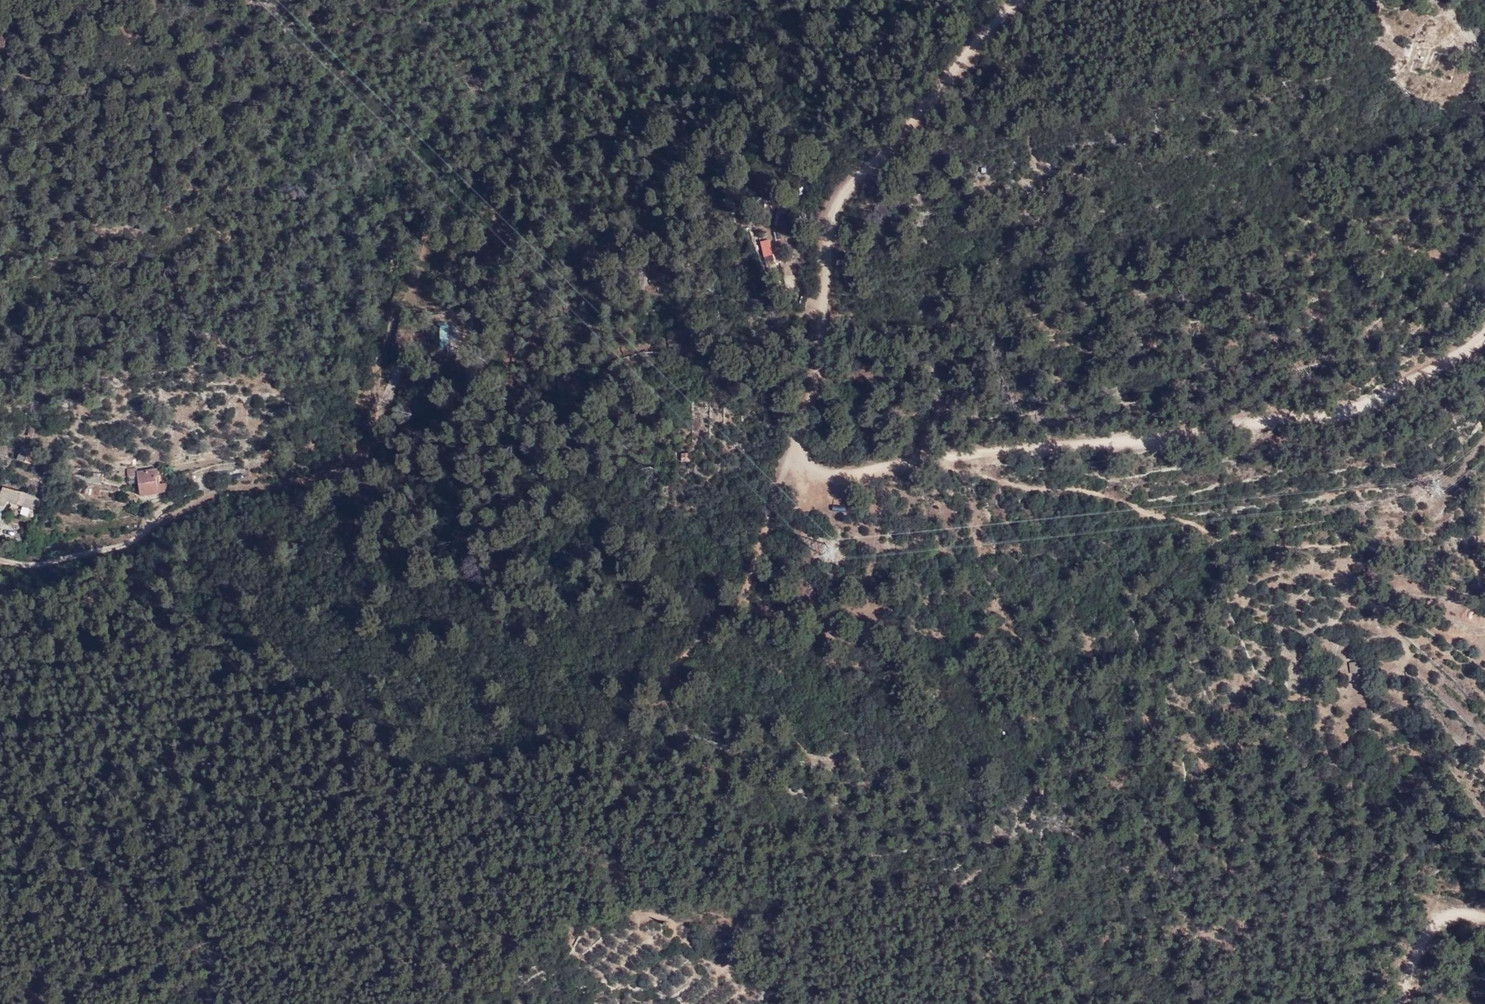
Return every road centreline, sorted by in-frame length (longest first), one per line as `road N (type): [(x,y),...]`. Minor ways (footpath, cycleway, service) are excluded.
road 1 (track): [(1015,0),(844,196),(832,221),(825,349),(804,437),(822,476),(1001,451),(1169,442),(1351,412),(1438,373),(1484,339)]
road 2 (track): [(804,437),(791,450),(765,518),(747,602),(662,679),(627,735),(621,790),(592,836),(630,896)]
road 3 (unclassified): [(0,559),(27,566),(121,551),(176,510),(237,488),(270,487)]
road 4 (track): [(1484,919),(1469,912),(1434,918),(1396,1003)]

